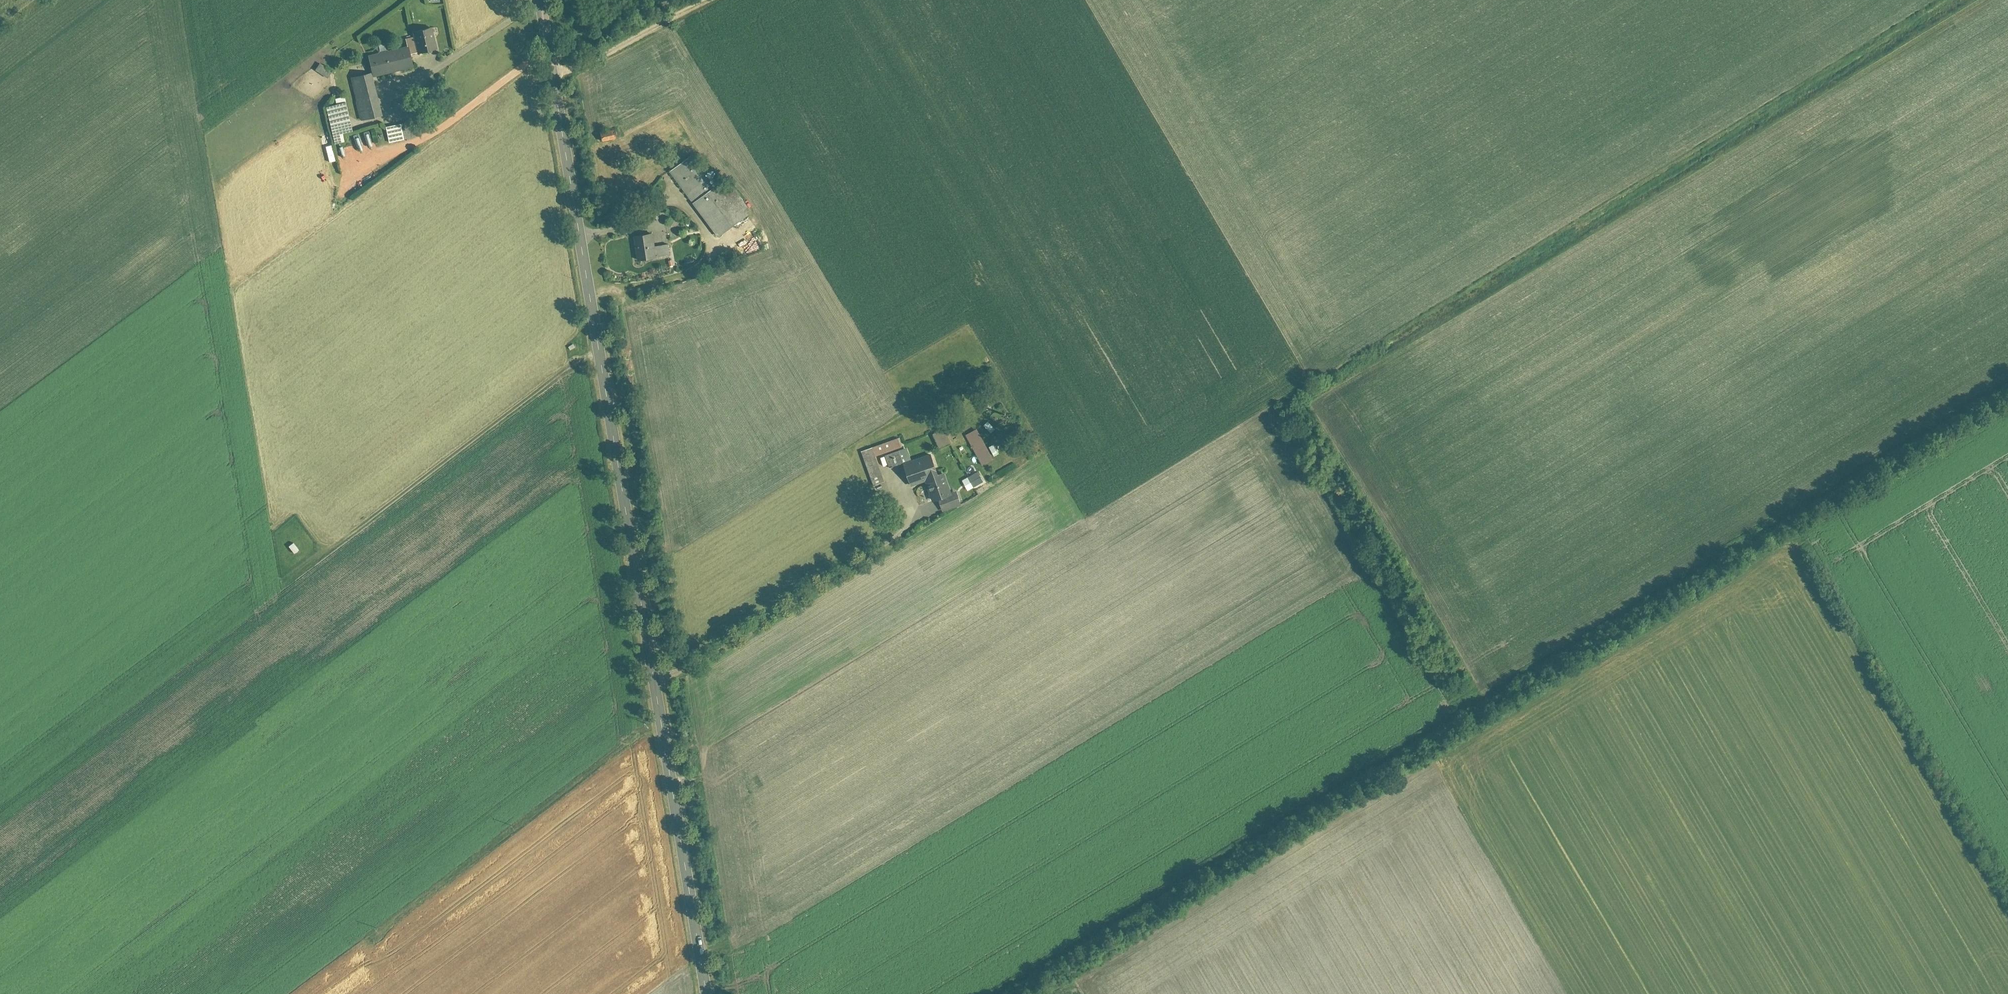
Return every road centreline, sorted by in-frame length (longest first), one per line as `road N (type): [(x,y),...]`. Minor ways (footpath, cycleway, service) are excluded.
road 1 (tertiary): [(541,0),(707,993)]
road 2 (track): [(555,82),(712,0)]

